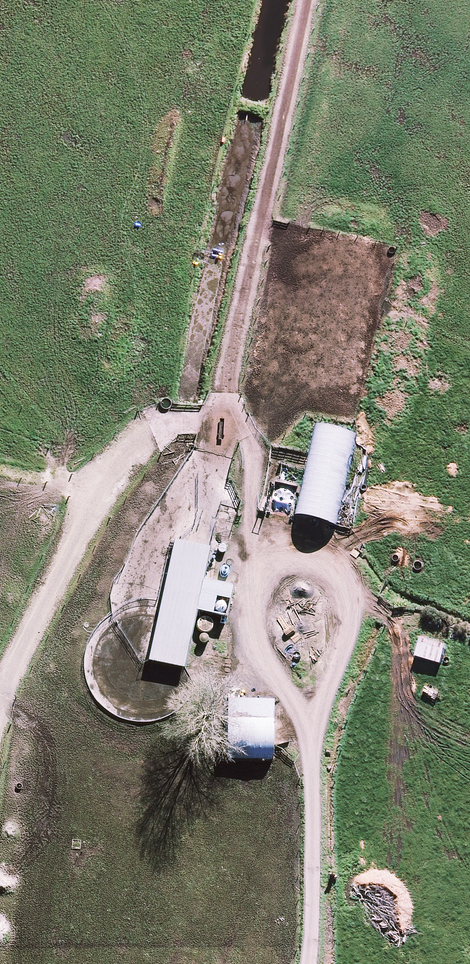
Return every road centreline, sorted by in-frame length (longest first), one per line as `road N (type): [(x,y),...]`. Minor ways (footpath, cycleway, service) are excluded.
road 1 (track): [(271,963),(292,865),(281,528),(208,444),(199,444)]
road 2 (track): [(285,0),(199,444)]
road 3 (track): [(199,444),(156,444),(82,476),(0,631)]

